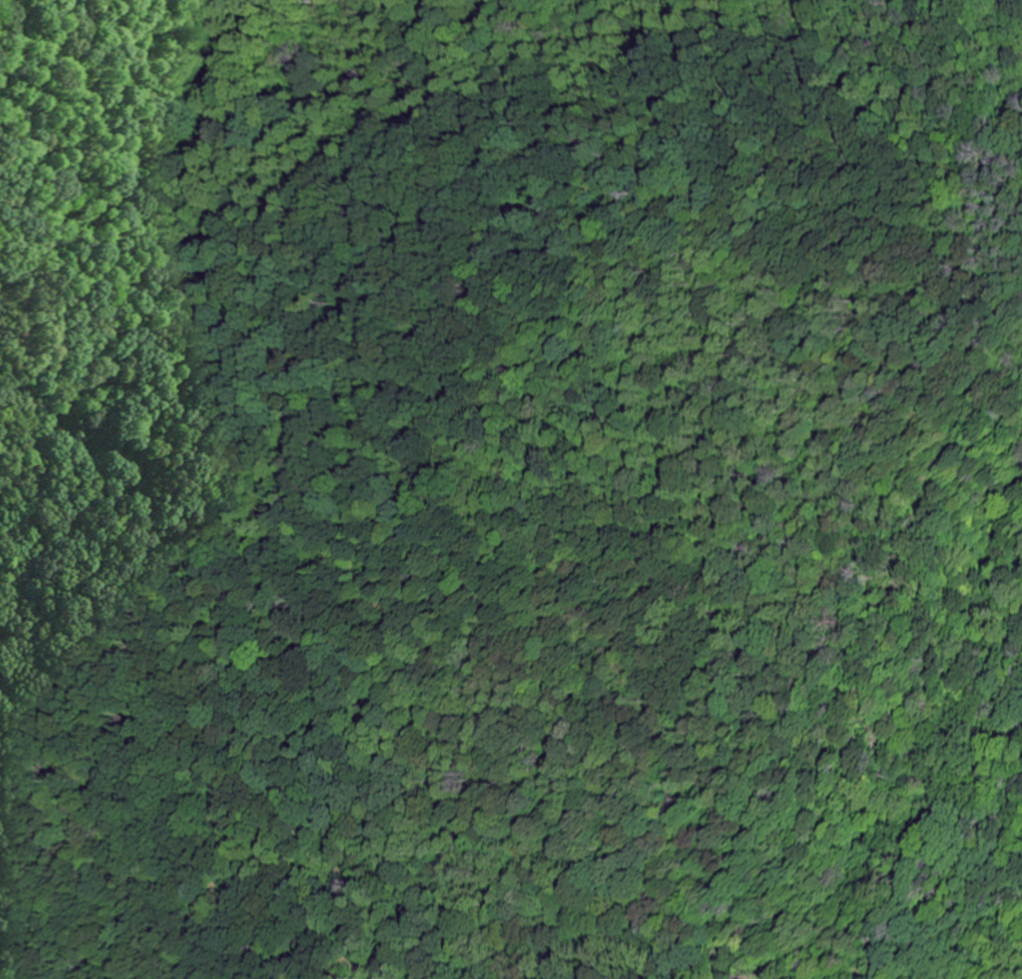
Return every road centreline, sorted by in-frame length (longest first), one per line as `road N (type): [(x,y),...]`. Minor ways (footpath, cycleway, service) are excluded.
road 1 (residential): [(0,378),(19,383),(142,305),(302,106)]

